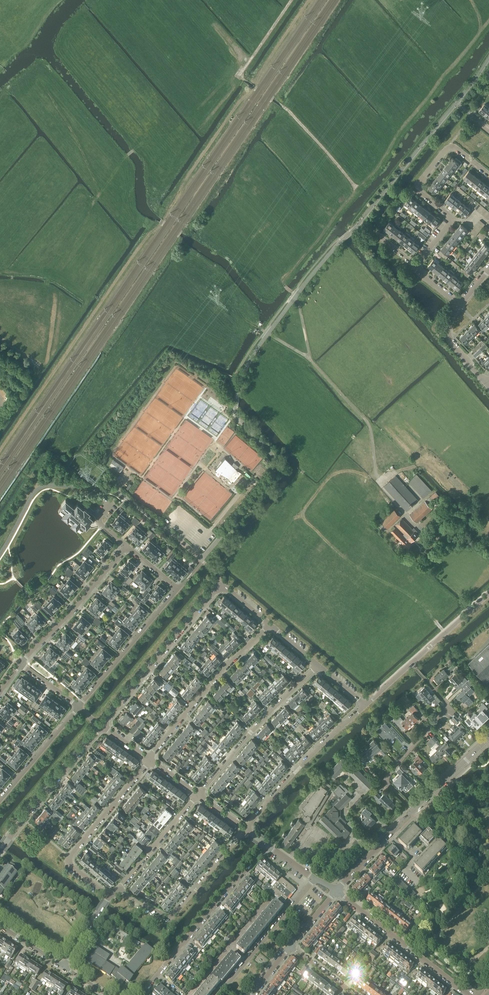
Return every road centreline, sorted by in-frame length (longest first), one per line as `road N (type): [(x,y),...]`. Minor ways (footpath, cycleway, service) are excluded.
road 1 (track): [(310,0),(0,456)]
road 2 (track): [(417,530),(377,477),(370,425),(311,359)]
road 3 (residential): [(416,267),(453,220),(419,183),(451,147),(488,174)]
road 4 (track): [(311,359),(296,296),(283,281),(358,189)]
road 5 (track): [(358,189),(482,28)]
road 6 (residential): [(414,810),(387,776),(448,704),(412,663)]
road 7 (residential): [(150,760),(69,860),(110,897)]
road 8 (residential): [(102,726),(222,589)]
road 9 (residential): [(271,625),(148,759)]
road 10 (residential): [(198,795),(318,665)]
road 11 (residential): [(245,829),(170,917),(118,891)]
road 12 (residential): [(366,705),(245,829)]
road 13 (residential): [(158,974),(266,845)]
road 14 (residential): [(468,994),(337,891)]
road 15 (residential): [(0,852),(102,726)]
road 16 (residential): [(21,664),(127,547)]
road 17 (residential): [(178,589),(79,707)]
road 18 (residential): [(314,879),(218,994)]
road 19 (track): [(358,189),(283,106),(252,86)]
road 20 (residential): [(118,891),(198,795)]
road 21 (residential): [(79,707),(0,800)]

